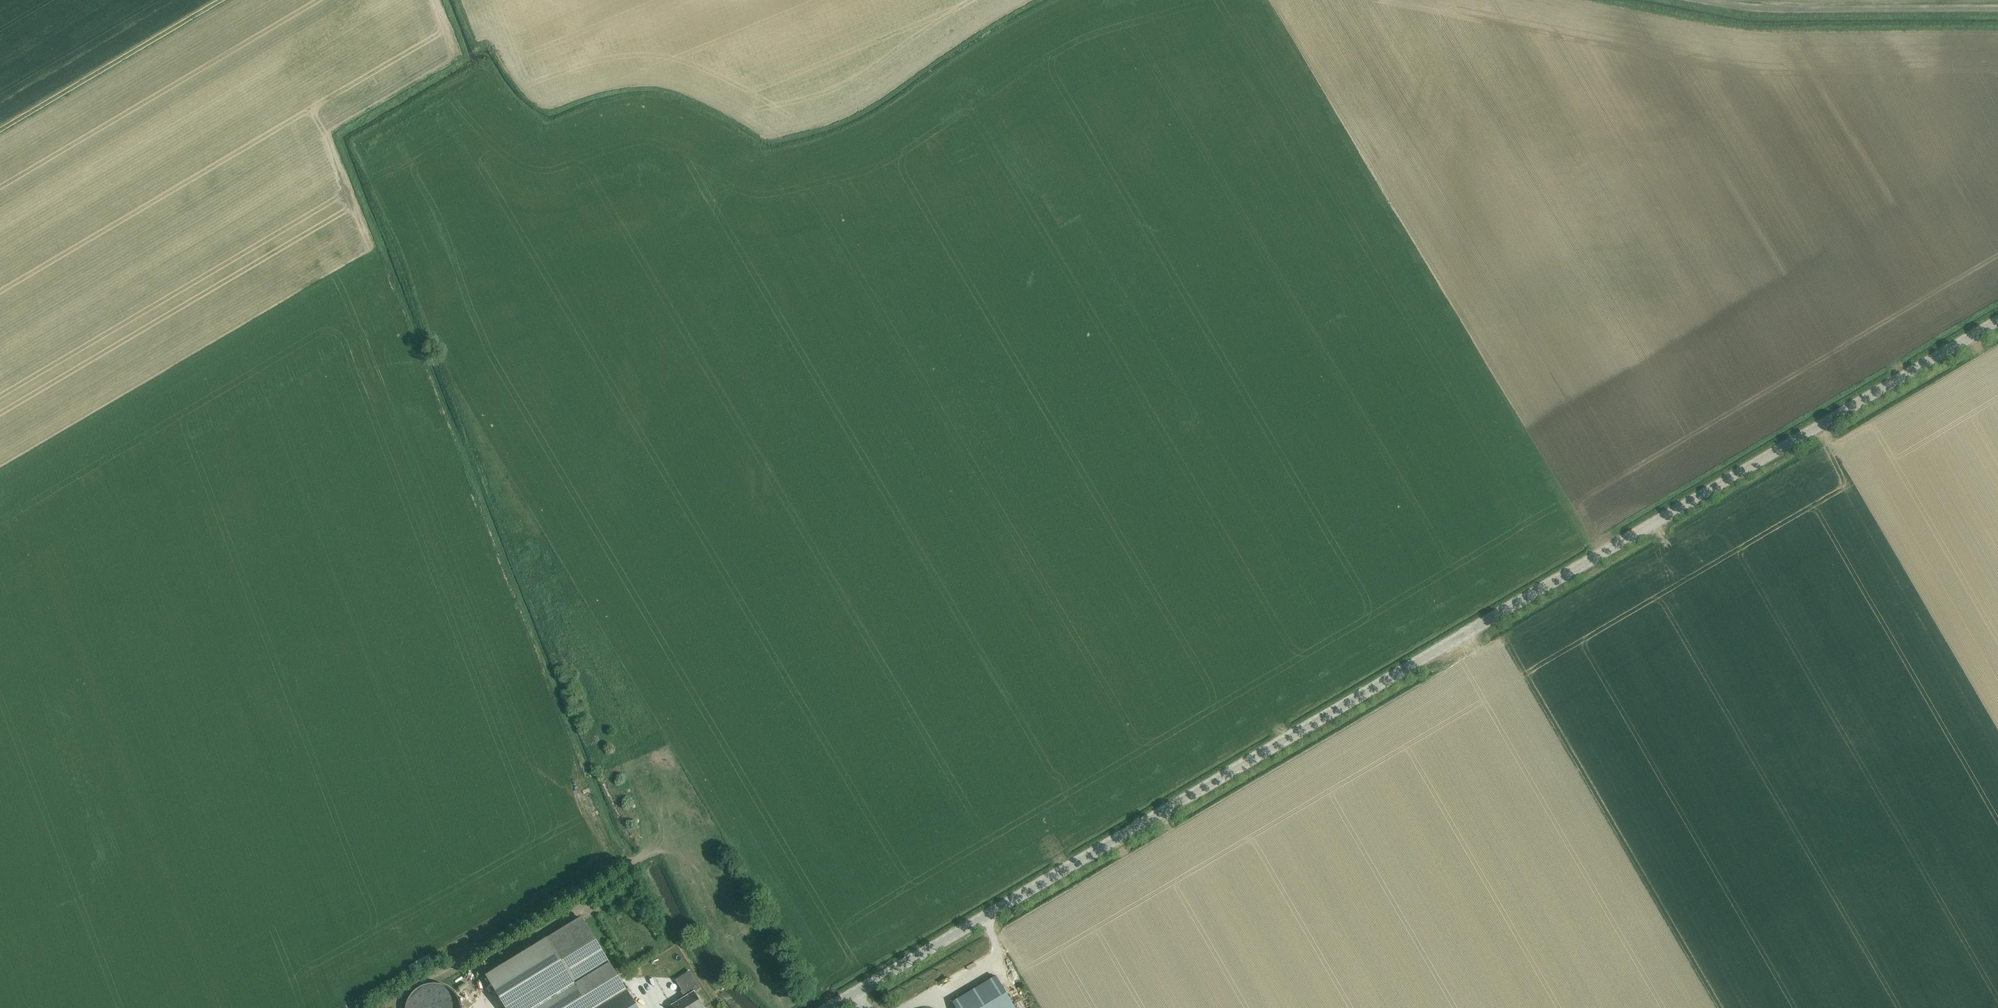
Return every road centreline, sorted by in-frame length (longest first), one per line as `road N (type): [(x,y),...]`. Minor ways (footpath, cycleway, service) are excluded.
road 1 (unclassified): [(833,1007),(1997,322)]
road 2 (track): [(223,0),(0,131)]

